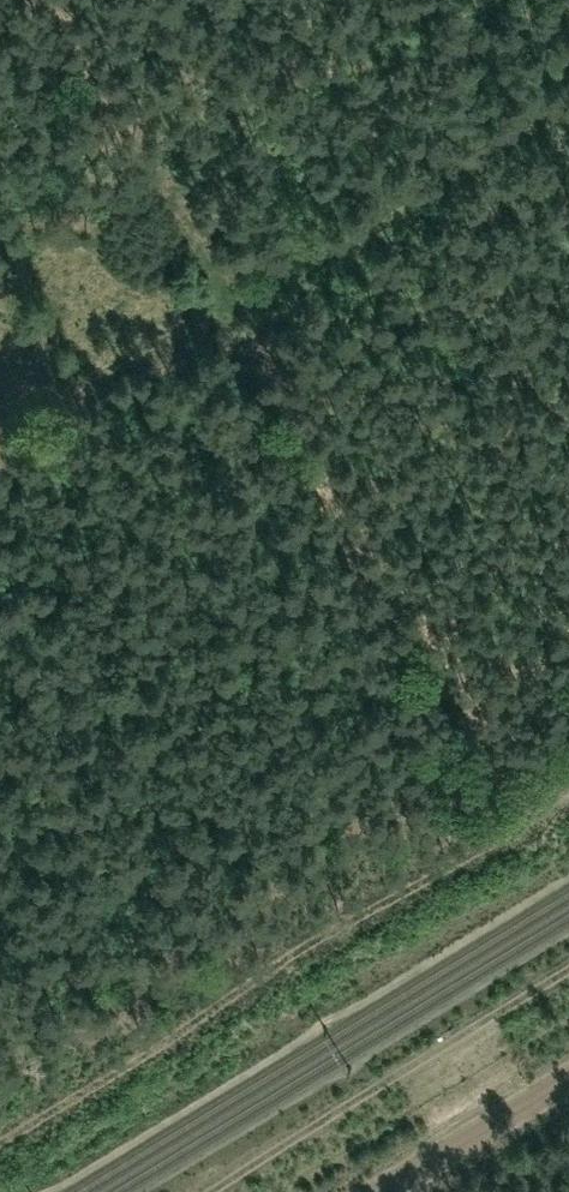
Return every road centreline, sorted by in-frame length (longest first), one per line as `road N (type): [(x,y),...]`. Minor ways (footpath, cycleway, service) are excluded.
road 1 (track): [(0,433),(205,317),(240,322),(520,819),(568,791)]
road 2 (track): [(520,819),(0,1138)]
road 3 (track): [(209,1191),(568,970)]

